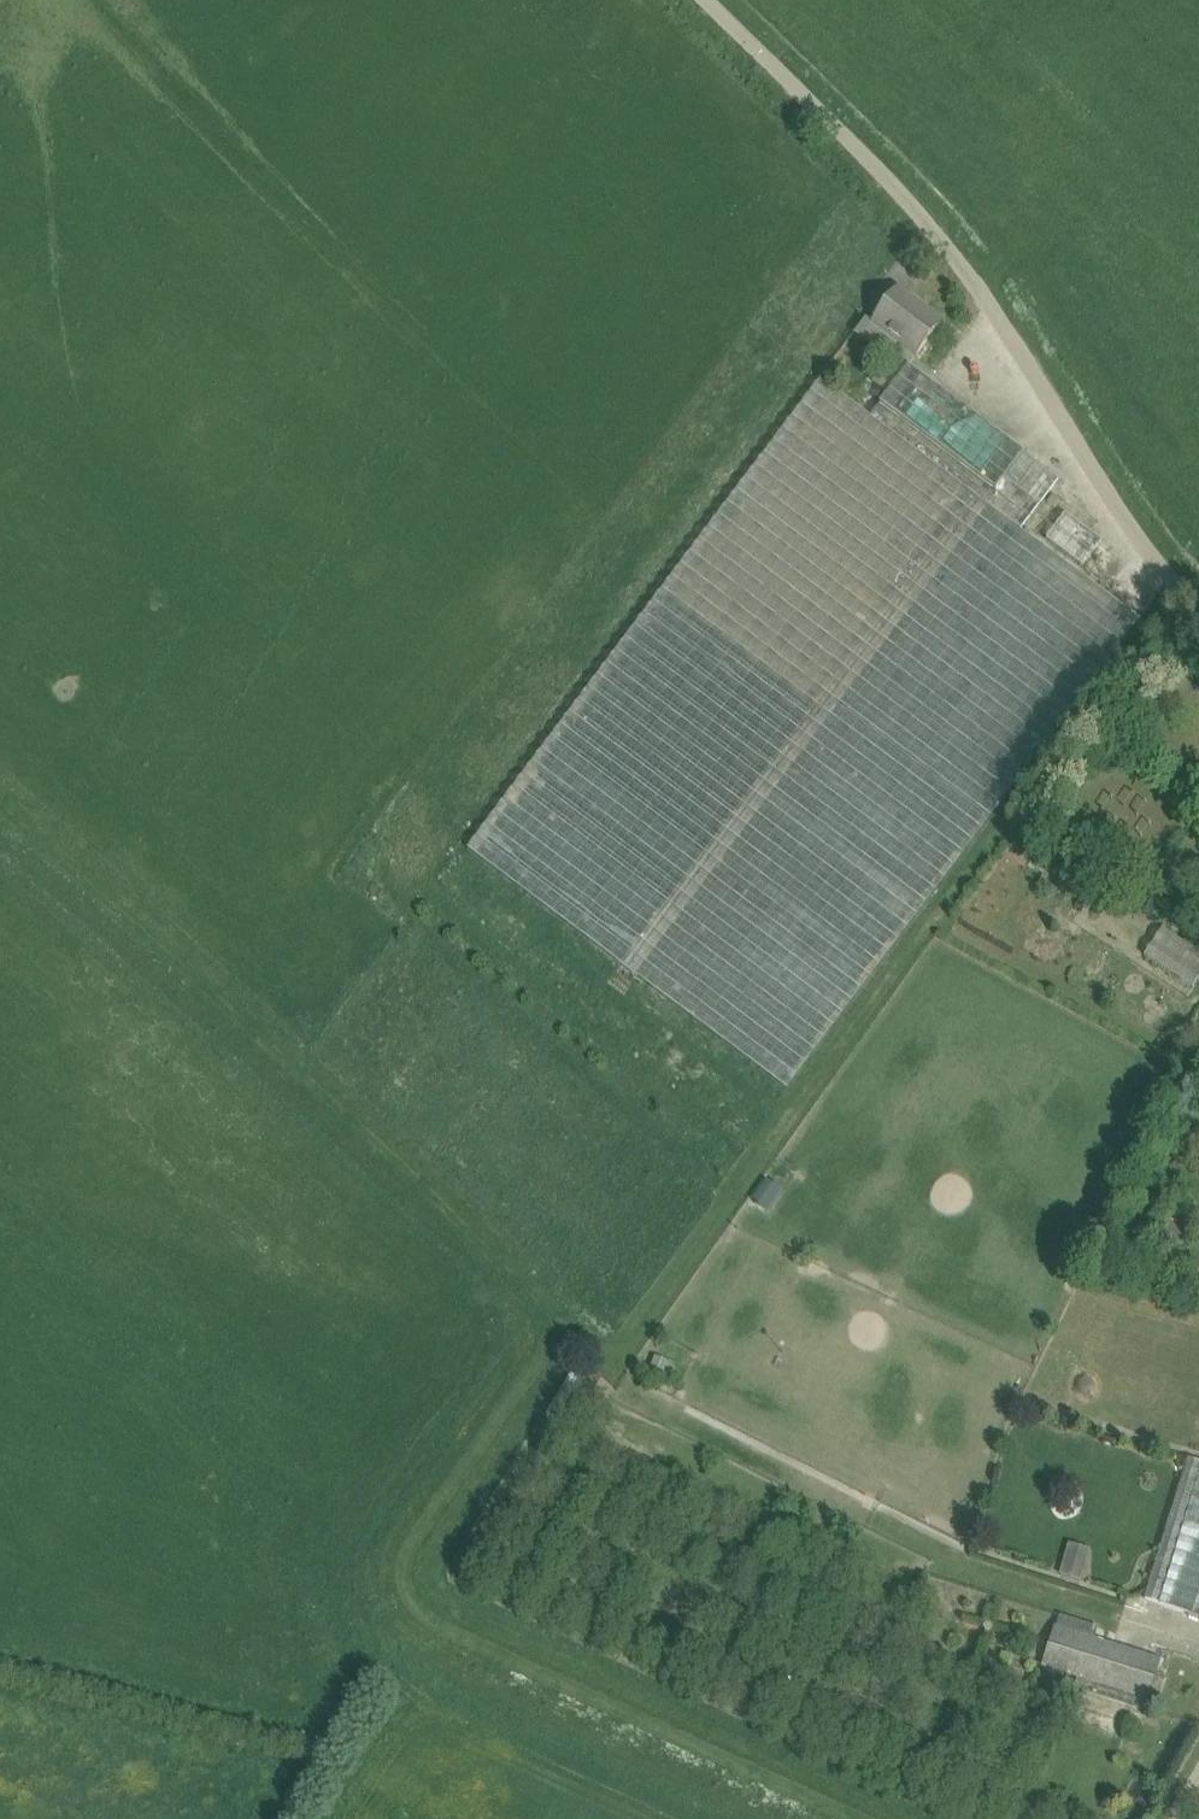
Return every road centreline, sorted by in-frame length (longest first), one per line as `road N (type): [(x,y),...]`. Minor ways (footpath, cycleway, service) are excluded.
road 1 (unclassified): [(1198,608),(1179,593),(953,253),(892,179),(712,0)]

